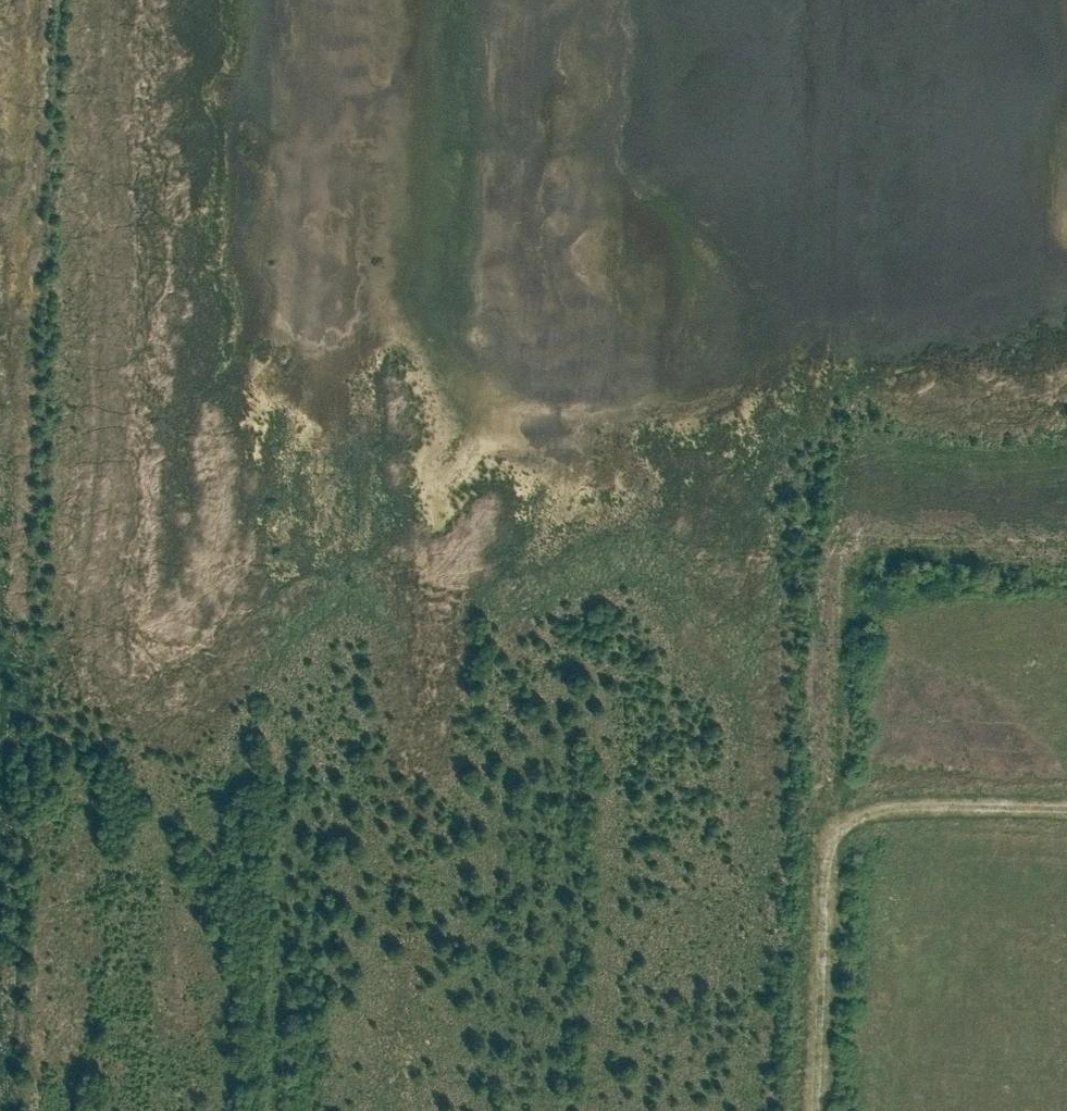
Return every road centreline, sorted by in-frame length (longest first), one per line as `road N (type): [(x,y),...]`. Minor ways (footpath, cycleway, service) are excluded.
road 1 (track): [(815,1110),(827,857),(845,827),(880,812),(1066,812)]

